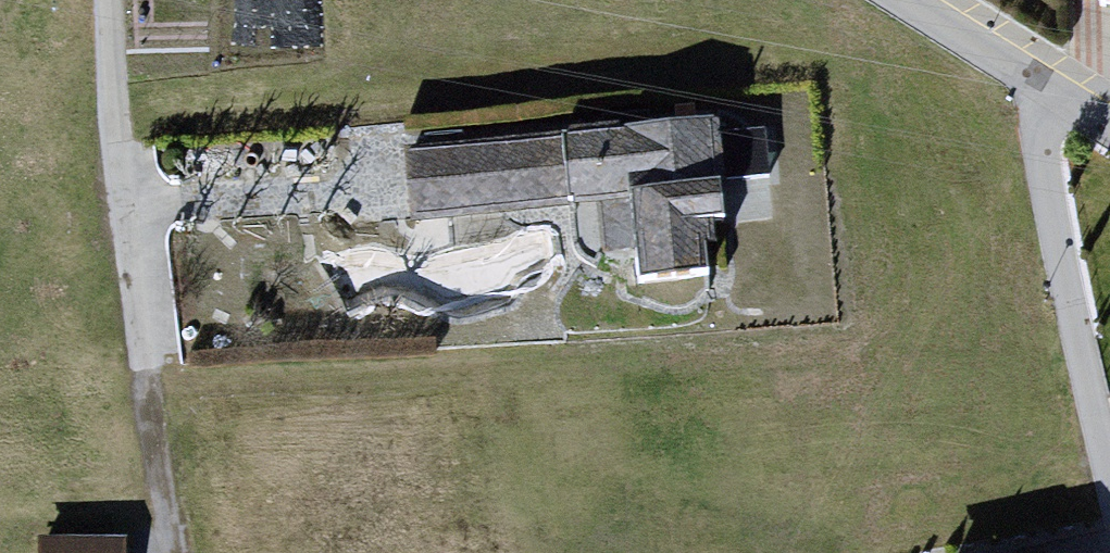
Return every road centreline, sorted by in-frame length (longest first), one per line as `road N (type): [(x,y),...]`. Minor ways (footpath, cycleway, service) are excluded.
road 1 (residential): [(1050,97),(1038,120),(1049,211),(1109,480)]
road 2 (residential): [(146,372),(111,89),(108,0)]
road 3 (track): [(176,552),(146,372)]
road 4 (residential): [(903,0),(1050,97)]

